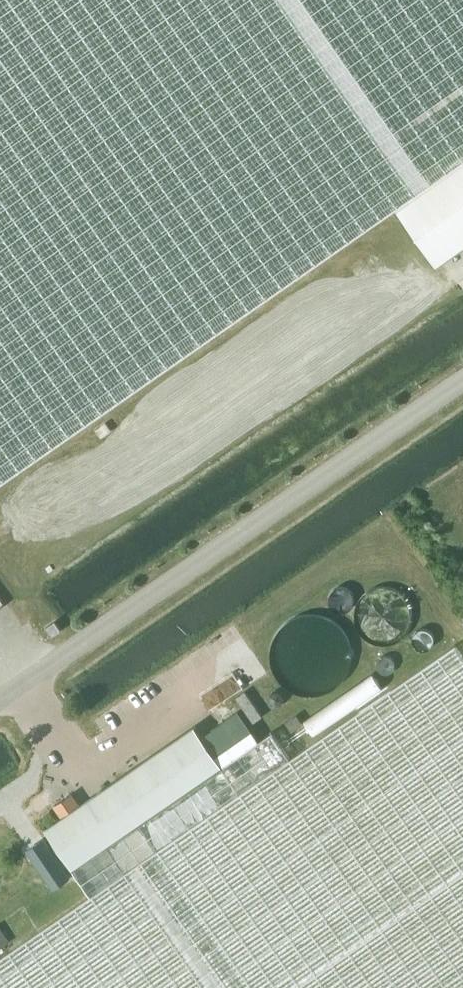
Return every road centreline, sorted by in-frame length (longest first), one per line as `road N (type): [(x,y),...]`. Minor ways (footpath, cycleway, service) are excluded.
road 1 (unclassified): [(0,699),(462,379)]

